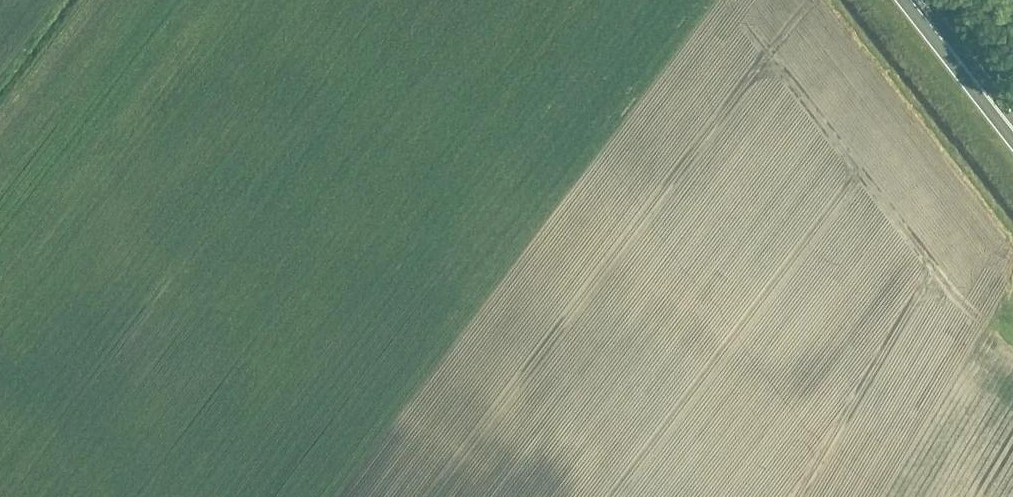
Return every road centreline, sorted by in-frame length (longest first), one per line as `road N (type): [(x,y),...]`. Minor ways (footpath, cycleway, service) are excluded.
road 1 (trunk): [(1012,128),(913,0)]

